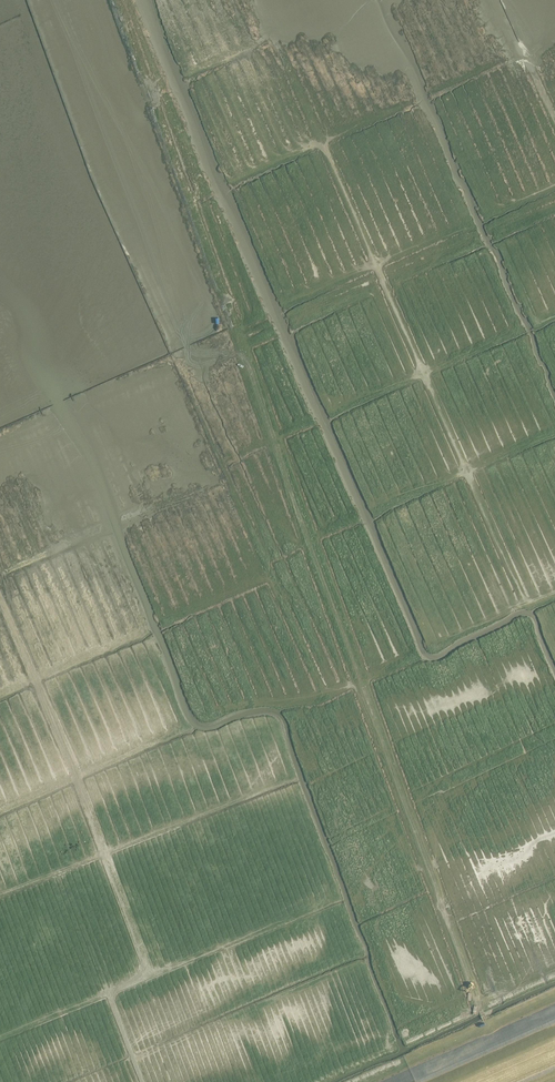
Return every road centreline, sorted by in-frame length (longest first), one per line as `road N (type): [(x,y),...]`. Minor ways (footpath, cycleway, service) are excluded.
road 1 (track): [(418,1081),(554,1021)]

